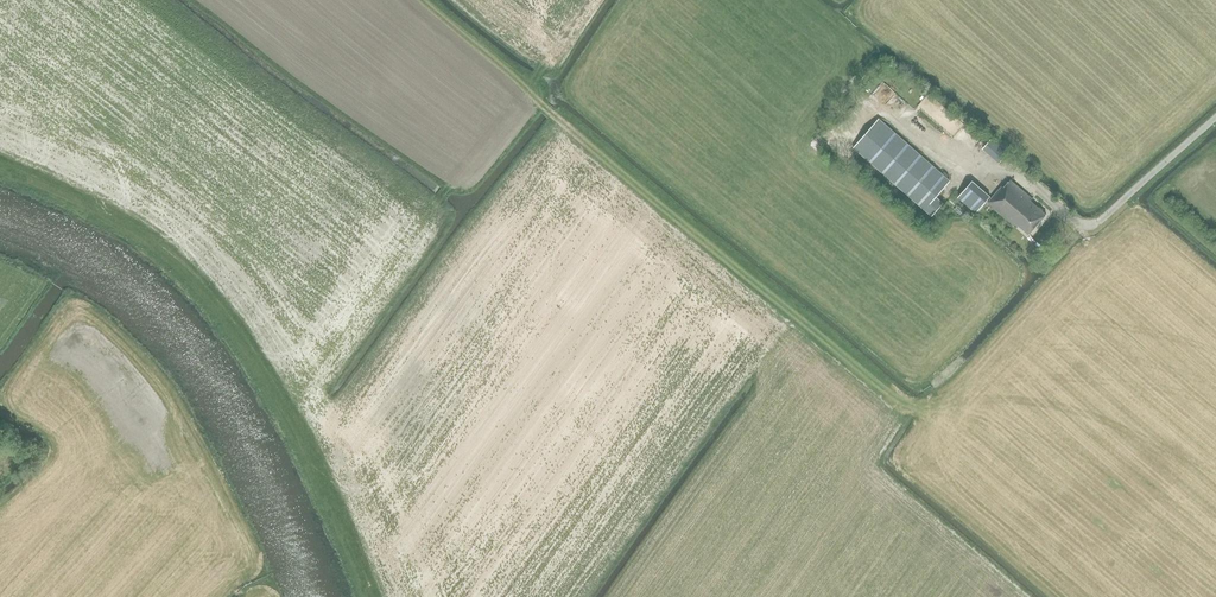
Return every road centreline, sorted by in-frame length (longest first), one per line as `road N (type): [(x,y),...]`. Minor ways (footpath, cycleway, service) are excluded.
road 1 (track): [(421,0),(901,401)]
road 2 (unclassified): [(1099,216),(1215,116)]

